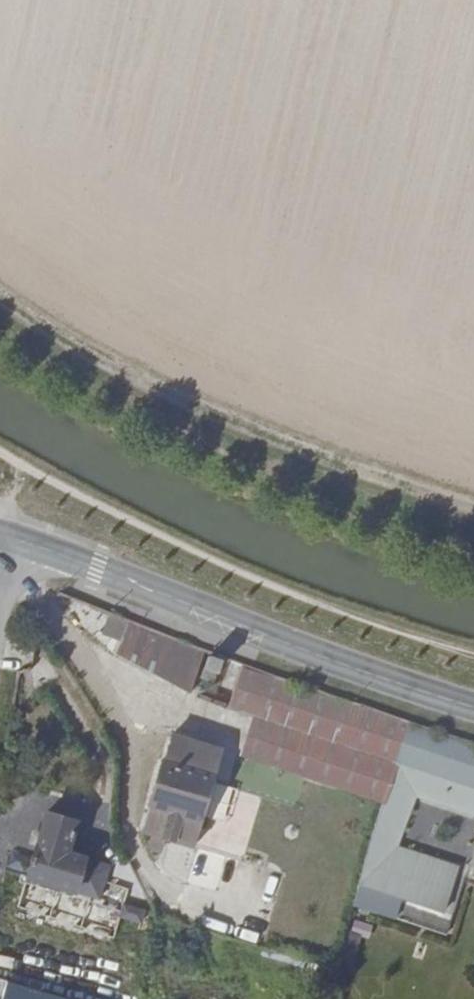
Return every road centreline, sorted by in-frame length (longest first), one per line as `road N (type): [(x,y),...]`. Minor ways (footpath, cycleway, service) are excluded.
road 1 (track): [(0,296),(51,335),(162,392),(279,443),(473,505)]
road 2 (tertiary): [(7,536),(377,678),(473,707)]

